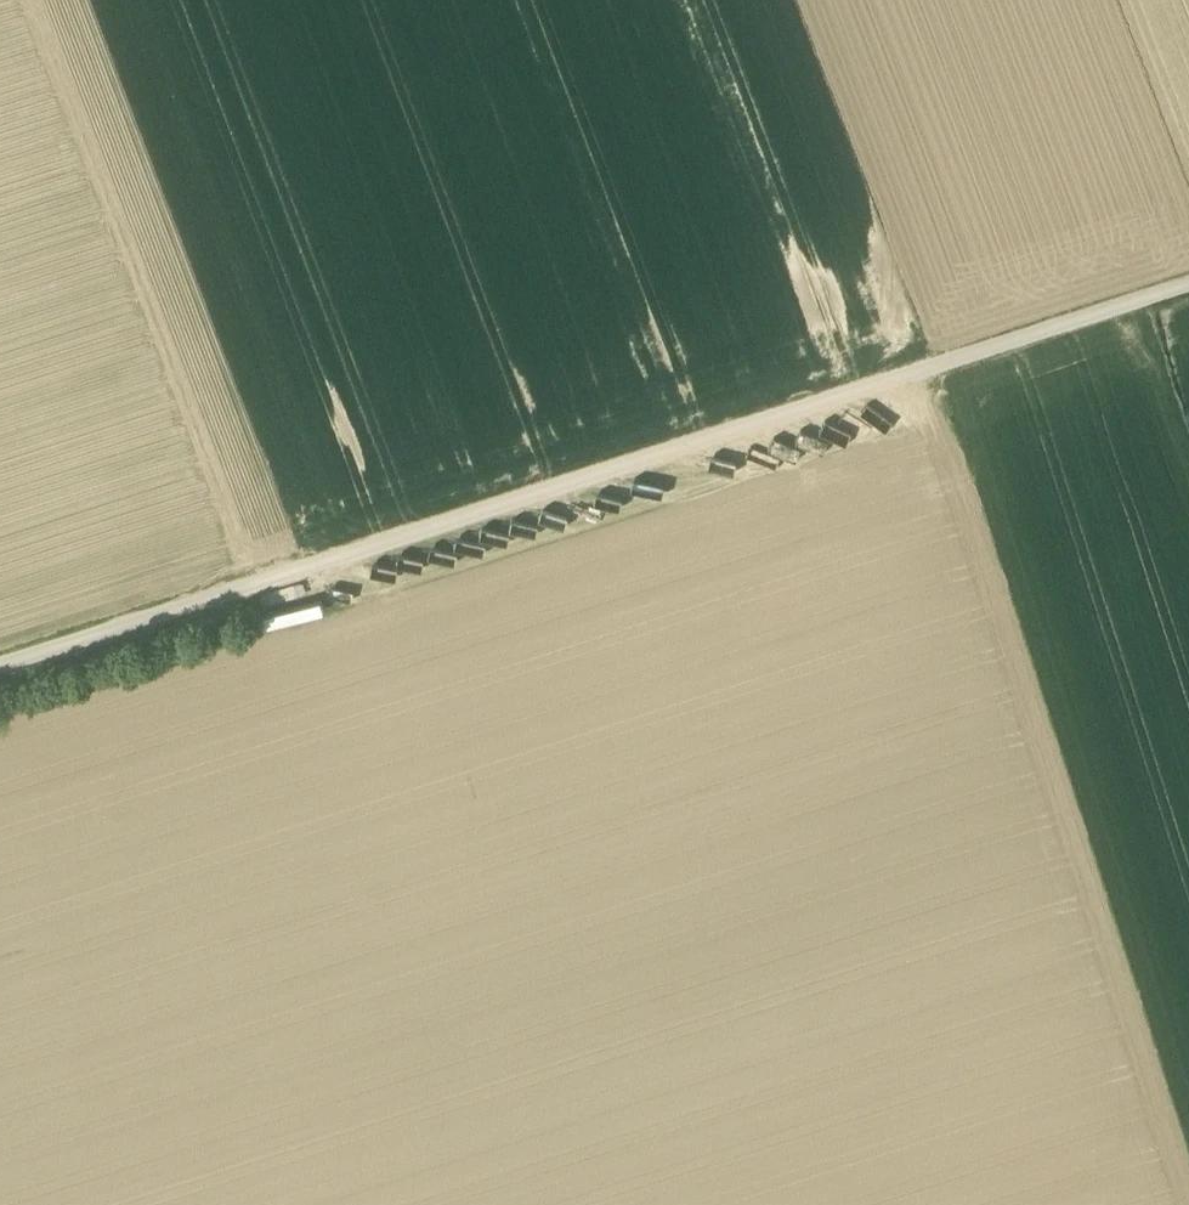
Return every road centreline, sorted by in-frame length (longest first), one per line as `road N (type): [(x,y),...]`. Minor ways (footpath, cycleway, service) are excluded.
road 1 (track): [(0,664),(1188,283)]

